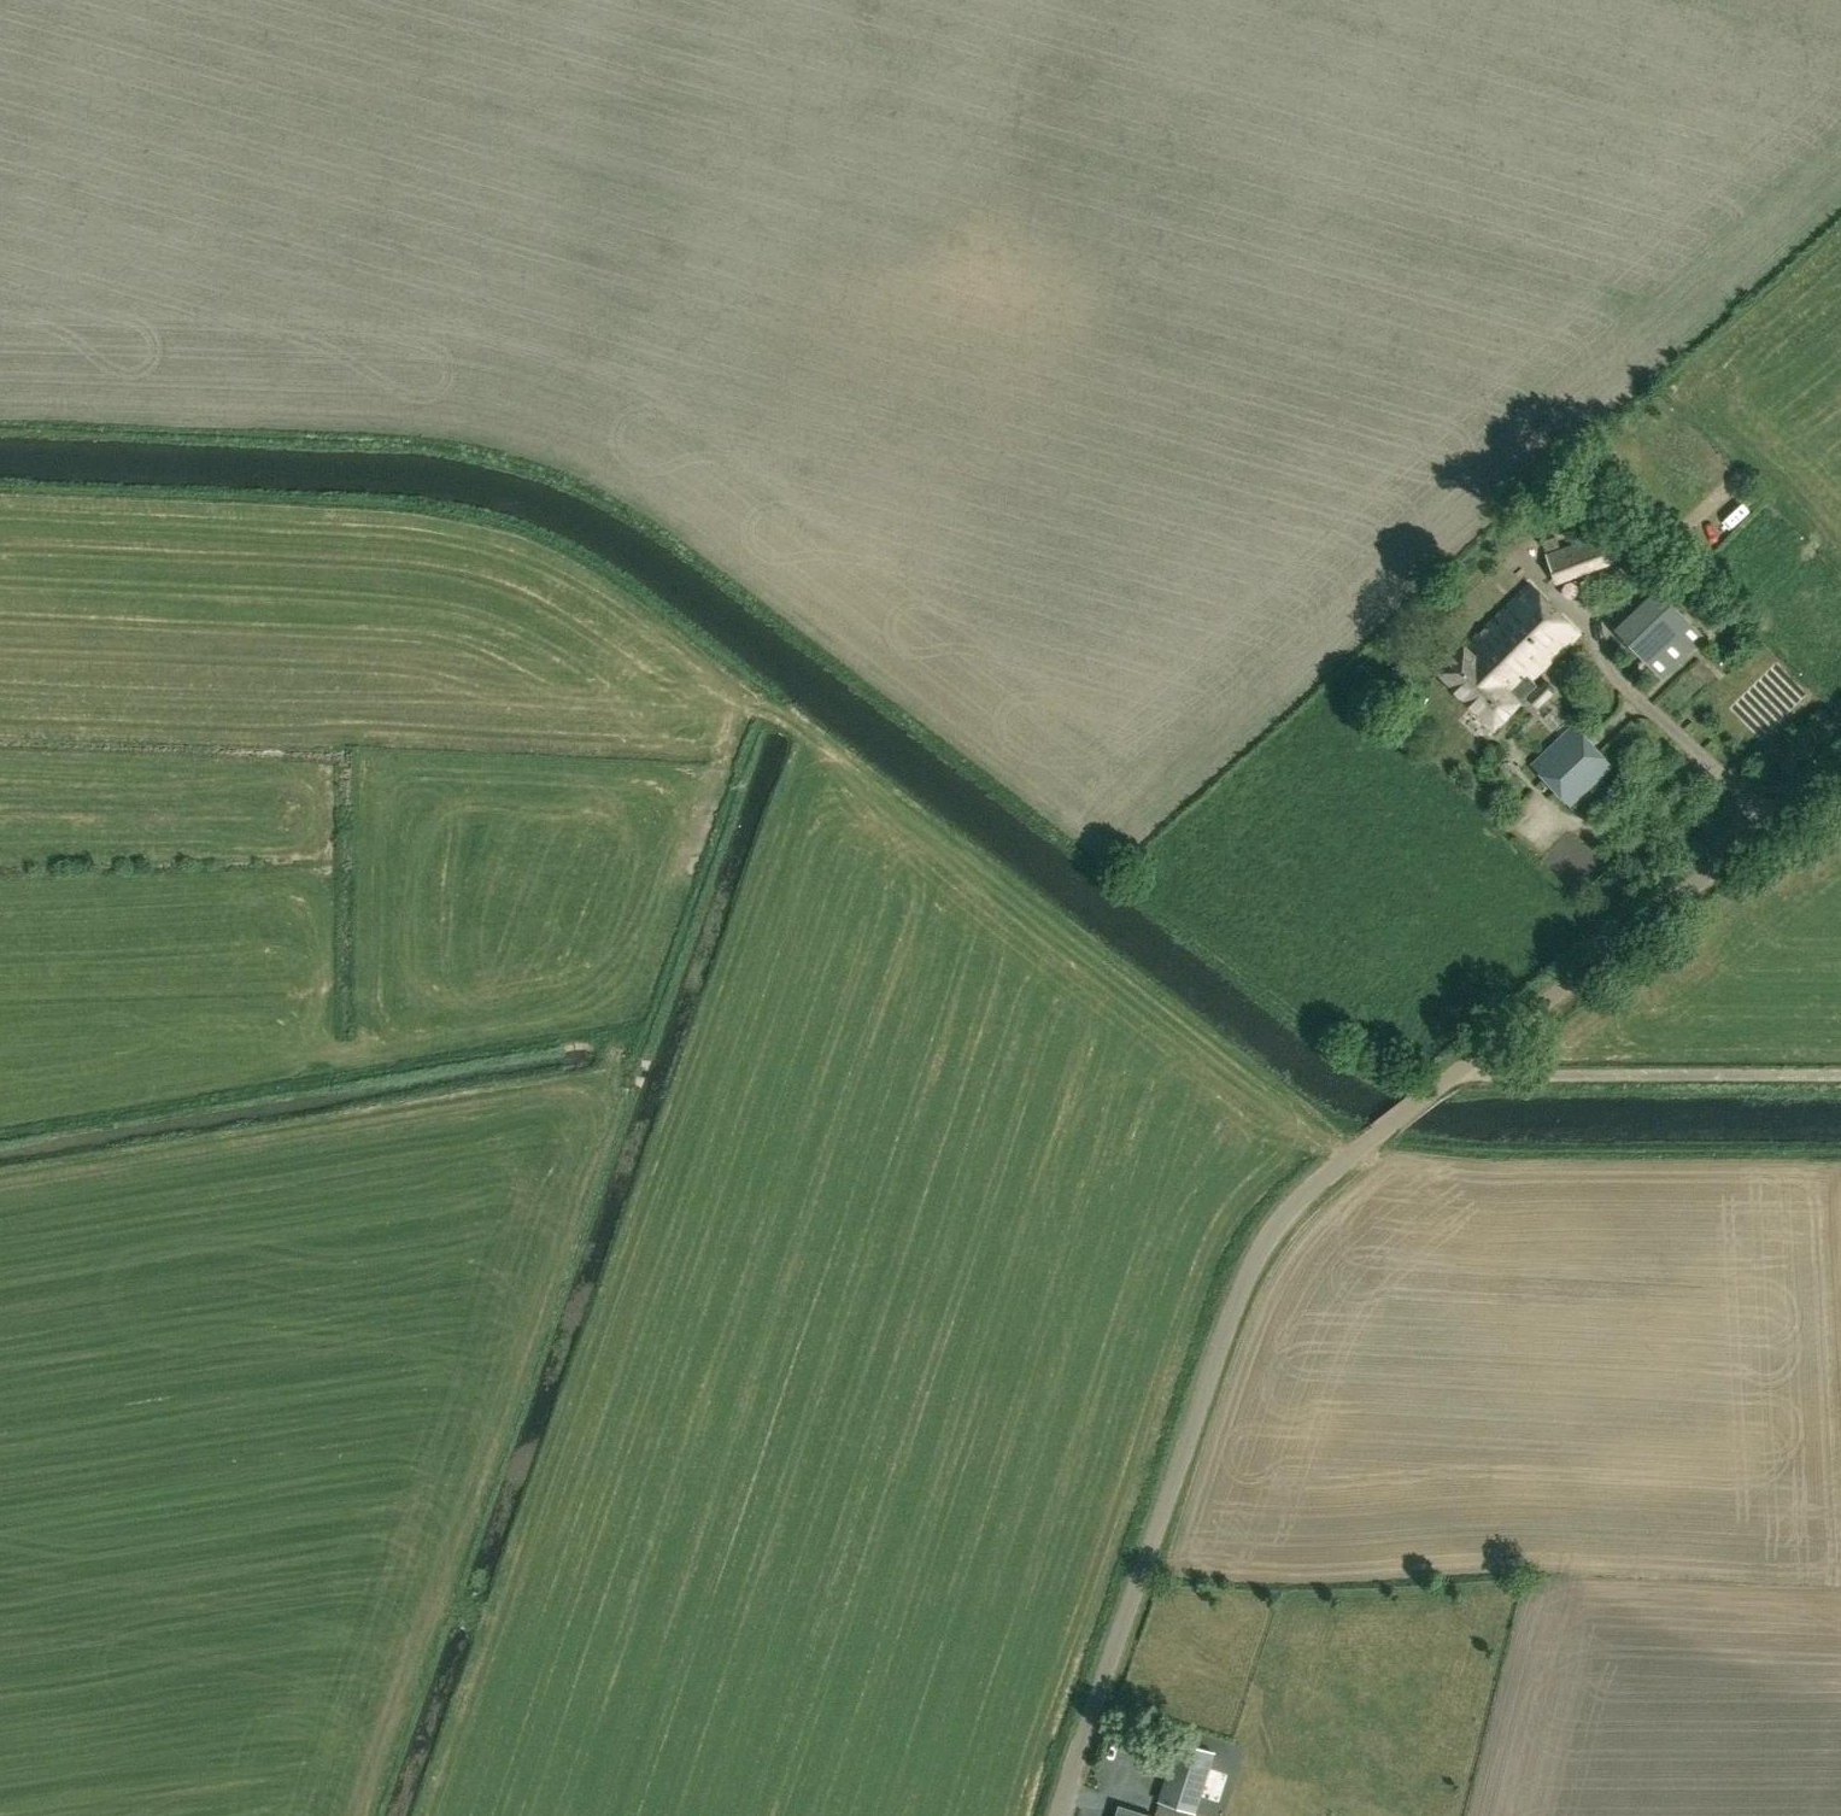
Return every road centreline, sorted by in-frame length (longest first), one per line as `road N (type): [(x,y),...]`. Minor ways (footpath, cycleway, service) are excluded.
road 1 (unclassified): [(1053,1815),(1116,1595),(1251,1271),(1290,1223),(1443,1085),(1840,754)]

